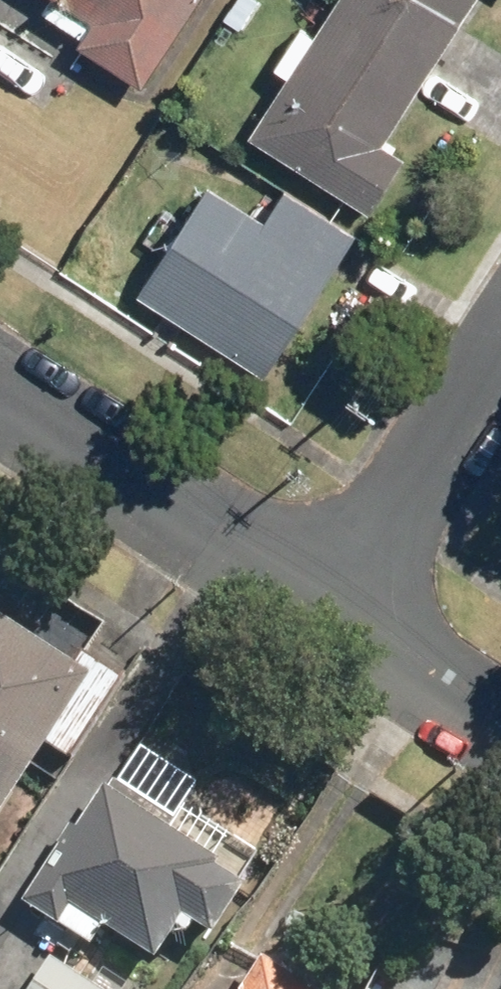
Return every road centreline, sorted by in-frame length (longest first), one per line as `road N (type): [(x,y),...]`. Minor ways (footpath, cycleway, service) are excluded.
road 1 (residential): [(0,389),(336,607)]
road 2 (residential): [(336,607),(500,356)]
road 3 (residential): [(336,607),(500,716)]

